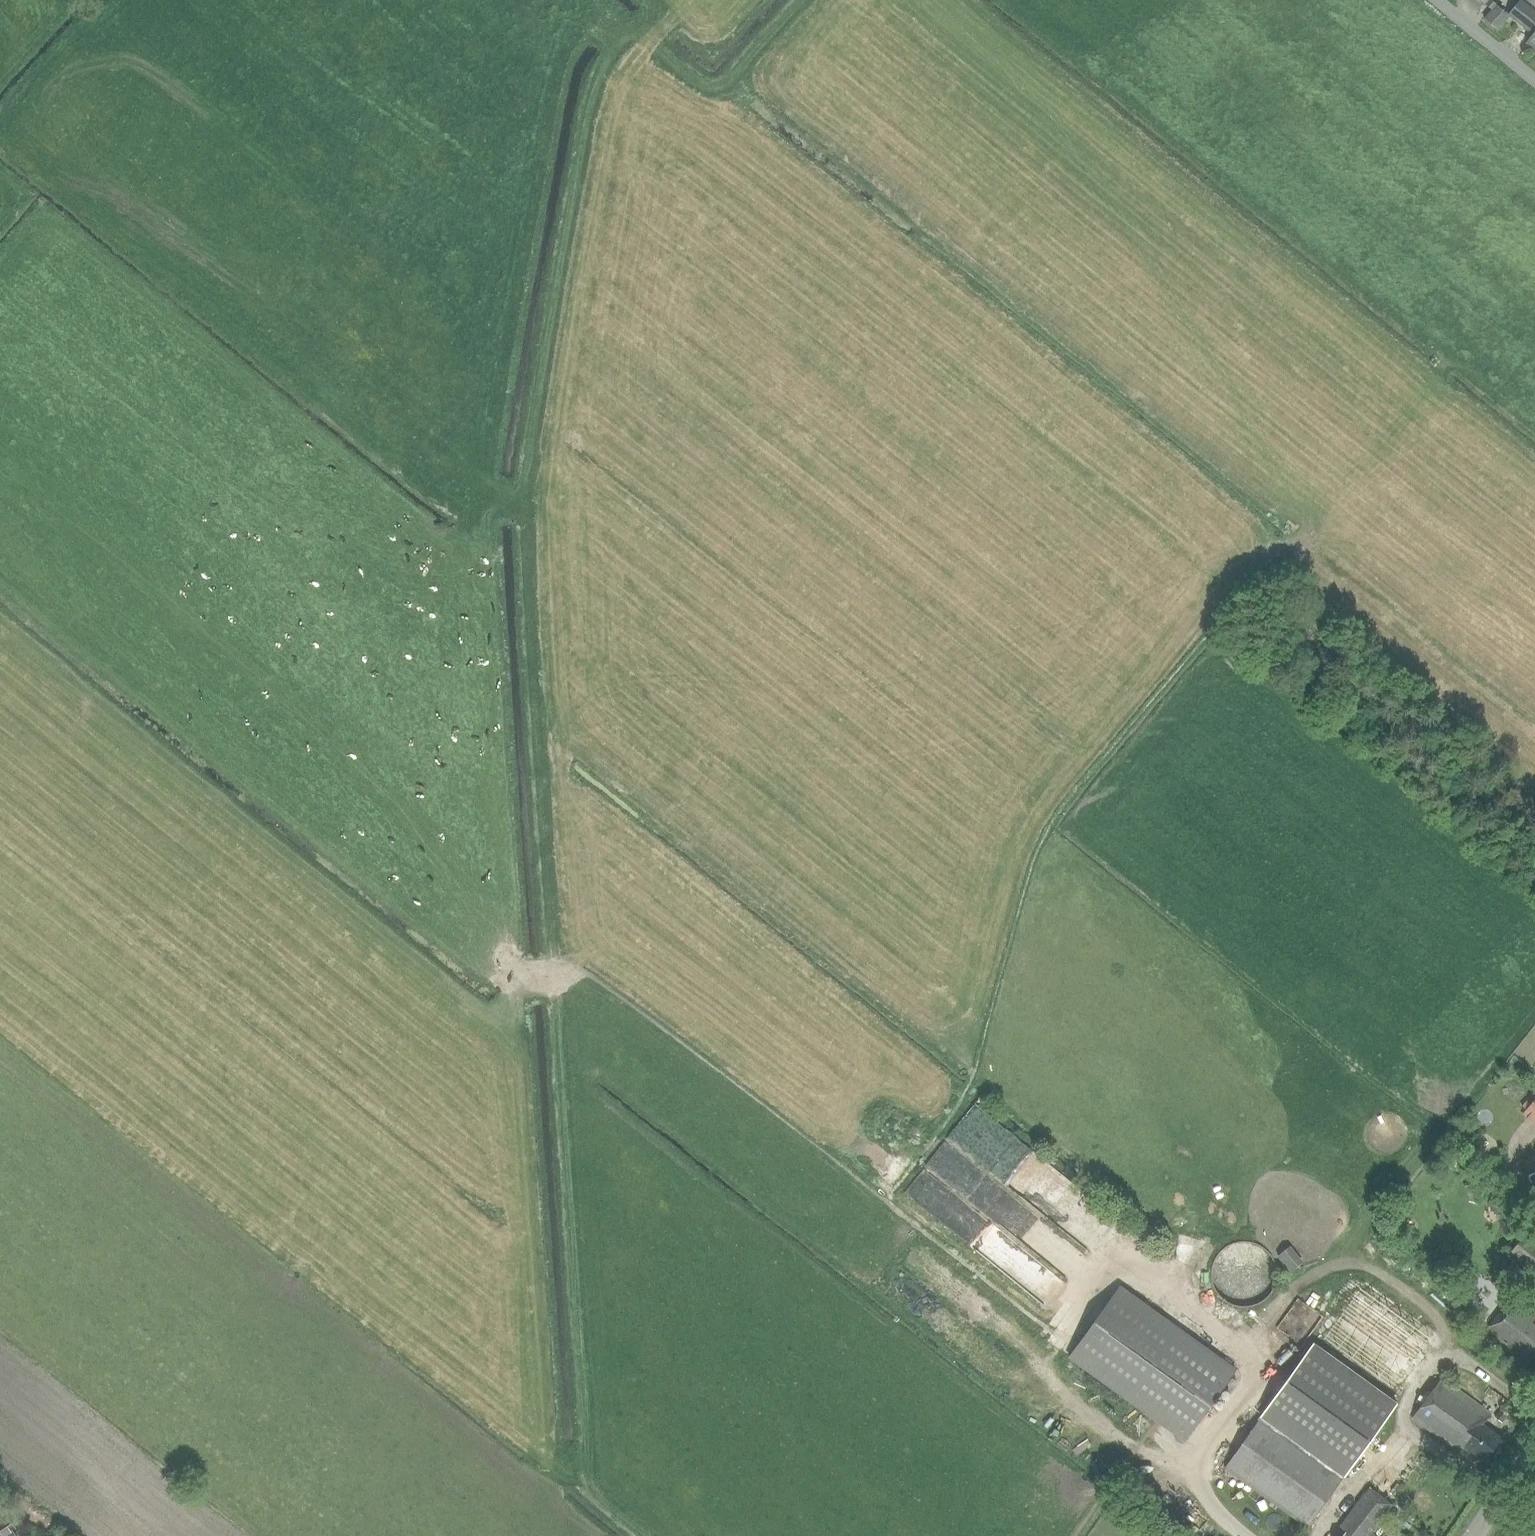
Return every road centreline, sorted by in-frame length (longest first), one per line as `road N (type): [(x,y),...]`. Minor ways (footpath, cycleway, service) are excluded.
road 1 (unclassified): [(1534,81),(1437,0)]

